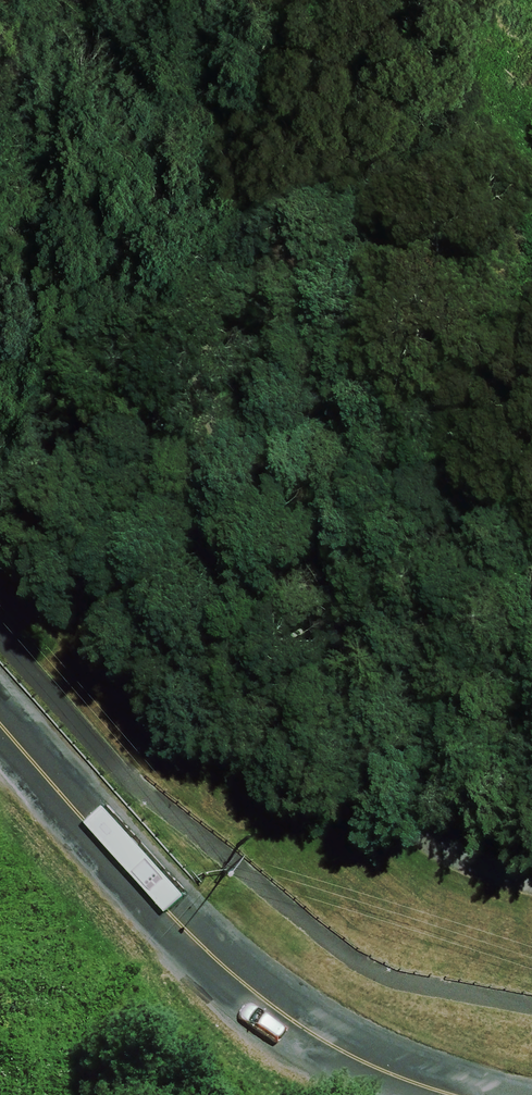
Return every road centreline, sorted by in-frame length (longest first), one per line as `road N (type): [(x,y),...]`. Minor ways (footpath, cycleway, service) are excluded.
road 1 (tertiary): [(0,749),(172,950),(306,1045),(451,1094)]
road 2 (track): [(223,458),(241,448),(275,399),(286,356),(240,218),(205,25),(211,0)]
road 3 (track): [(531,530),(462,527),(396,551),(369,571),(335,670)]
road 4 (track): [(241,448),(283,492),(440,535)]
road 5 (track): [(75,185),(137,209),(171,210),(233,182)]

